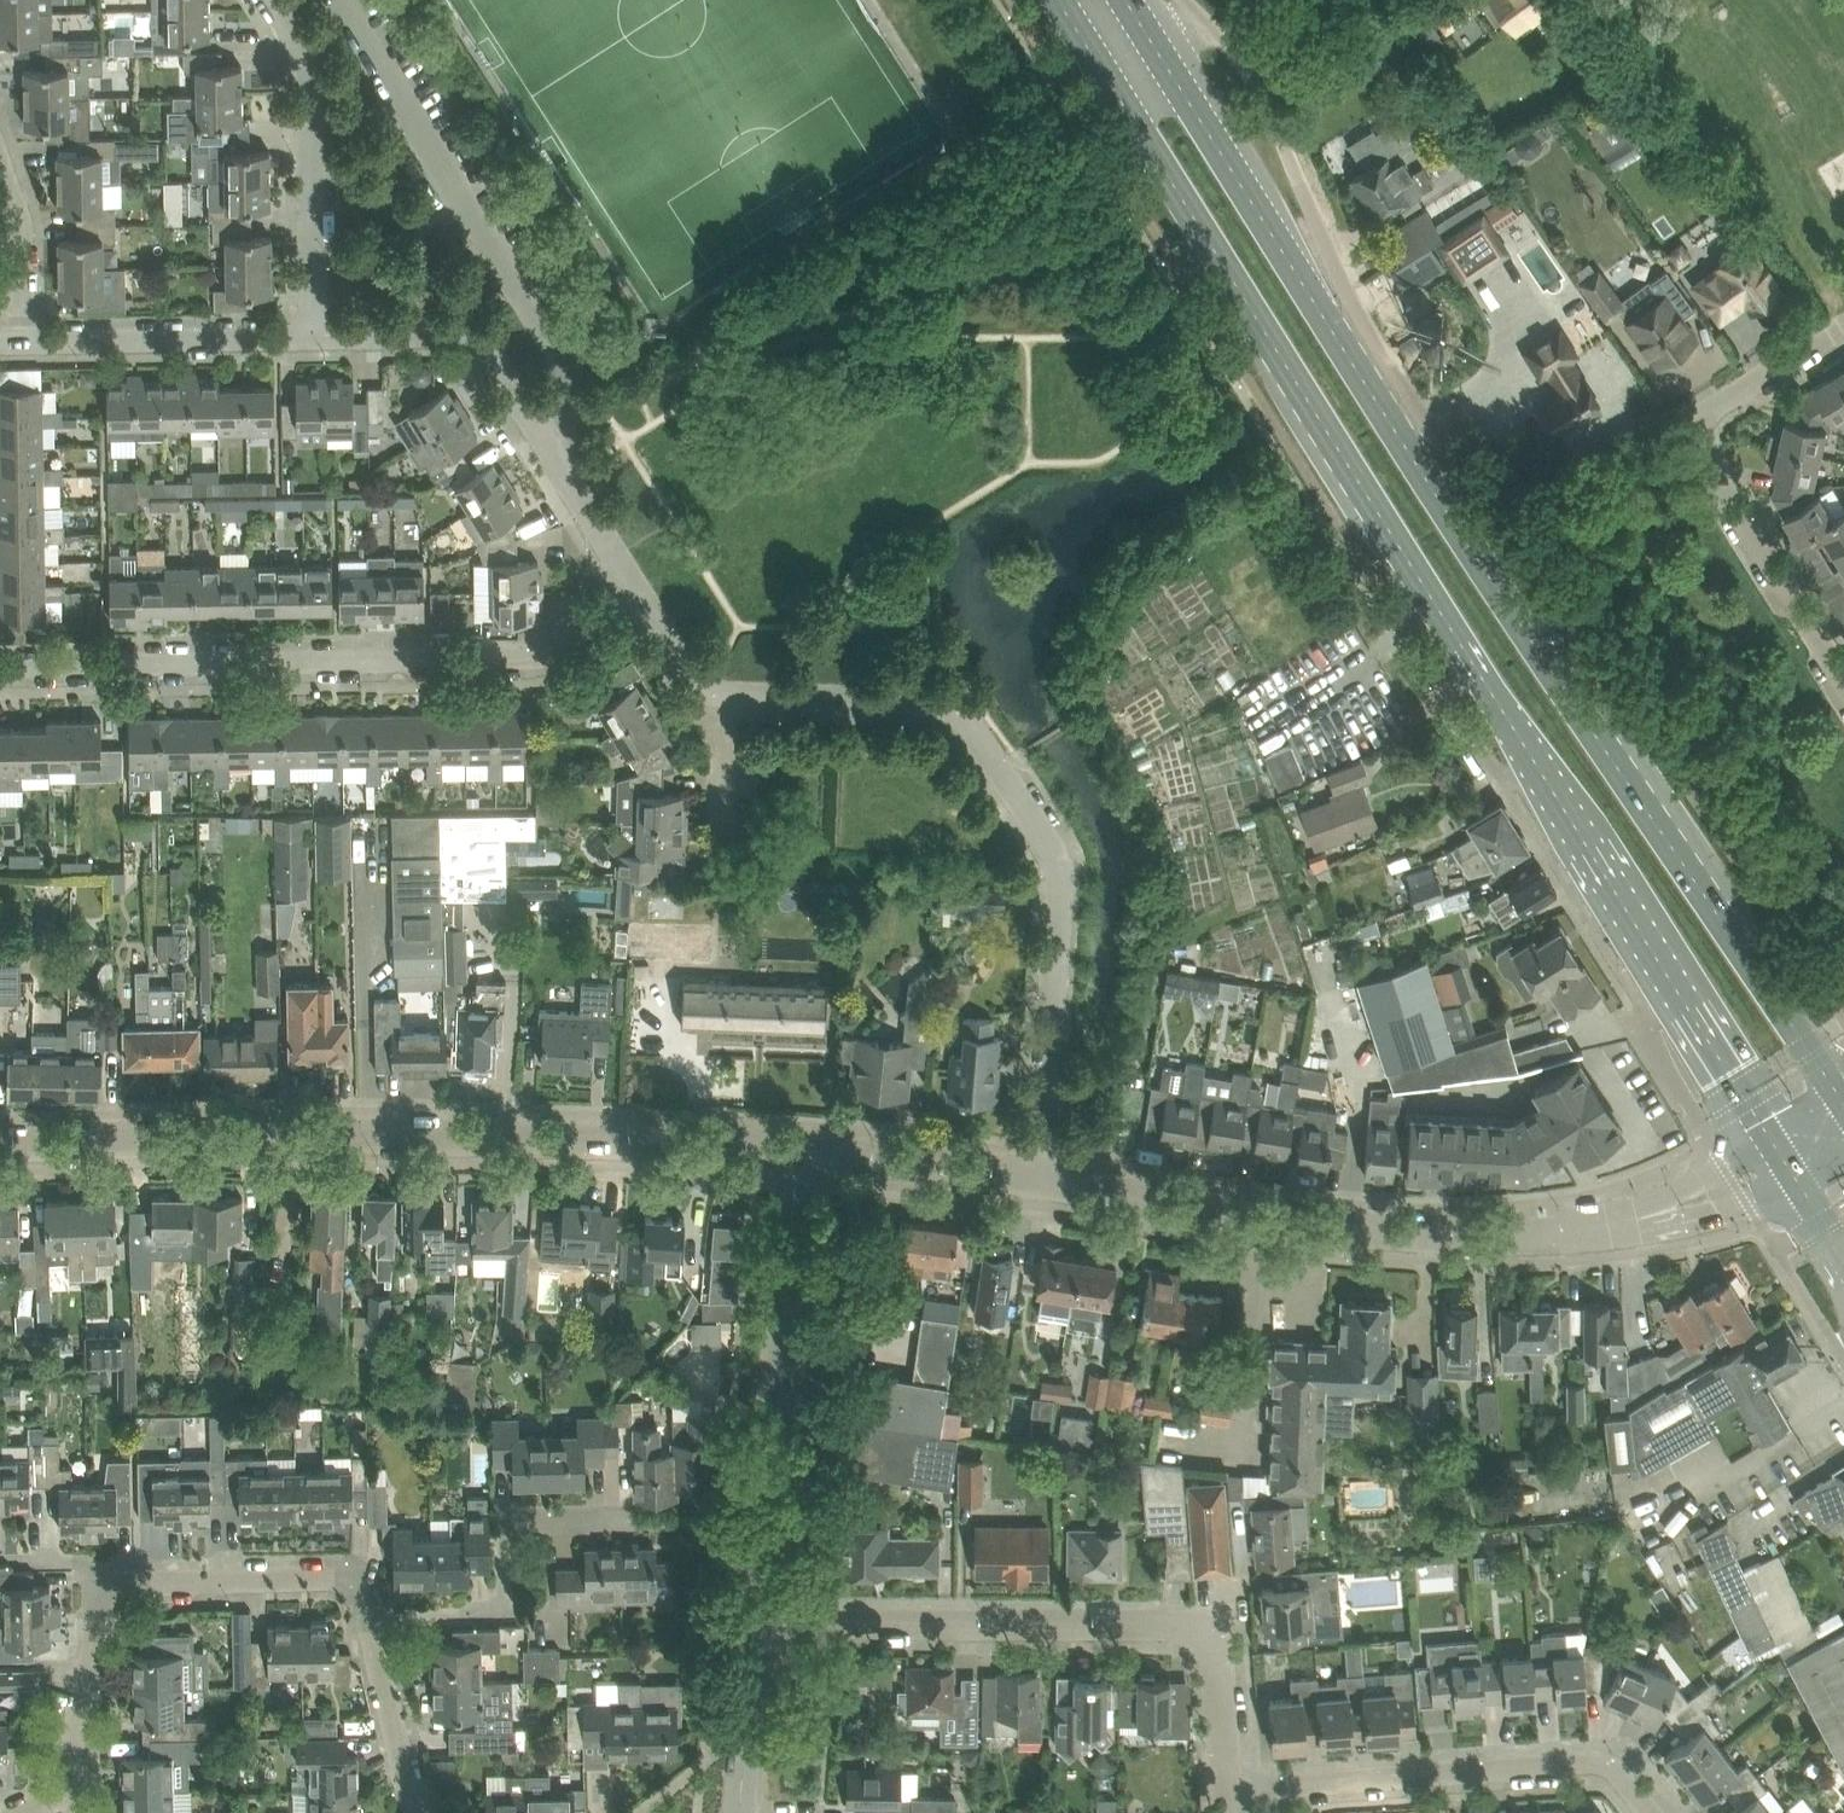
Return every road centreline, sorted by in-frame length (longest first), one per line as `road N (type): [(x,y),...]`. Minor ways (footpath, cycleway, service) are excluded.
road 1 (primary): [(1056,0),(1771,1140)]
road 2 (primary): [(1842,1099),(1461,530),(1124,0)]
road 3 (tertiary): [(0,1140),(487,1133),(800,1150)]
road 4 (residential): [(1038,1179),(1064,883),(1052,841),(962,714),(929,700),(726,694)]
road 5 (residential): [(644,599),(570,645),(523,661),(0,667)]
road 6 (residential): [(1227,1787),(1217,1653),(1187,1627),(759,1622)]
road 7 (tertiary): [(1038,1179),(1283,1222),(1526,1236)]
road 8 (tertiary): [(759,1622),(800,1150)]
road 9 (residential): [(644,599),(494,357),(468,338),(313,338)]
road 10 (residential): [(1843,682),(1713,469),(1707,442),(1710,415),(1723,399),(1843,323)]
road 11 (residential): [(1647,1812),(1617,1775),(1590,1763),(1227,1787)]
road 12 (residential): [(368,1617),(507,1613),(506,1524),(639,1522)]
road 13 (residential): [(313,338),(307,71),(271,0)]
road 14 (residential): [(313,338),(27,345)]
road 15 (residential): [(111,1587),(340,1580),(362,1593),(368,1617)]
road 16 (tertiary): [(1526,1236),(1660,1229),(1748,1202),(1794,1177)]
road 17 (tertiary): [(1771,1140),(1652,1203),(1526,1236)]
road 18 (residential): [(24,1812),(64,1797),(111,1587)]
road 19 (tertiary): [(800,1150),(1038,1179)]
road 20 (residential): [(368,1617),(407,1779),(430,1812)]
road 21 (residential): [(27,345),(26,222),(0,153)]
road 22 (tertiary): [(740,1812),(759,1622)]
road 23 (residential): [(726,694),(723,865)]
road 24 (residential): [(726,694),(692,672),(644,599)]

